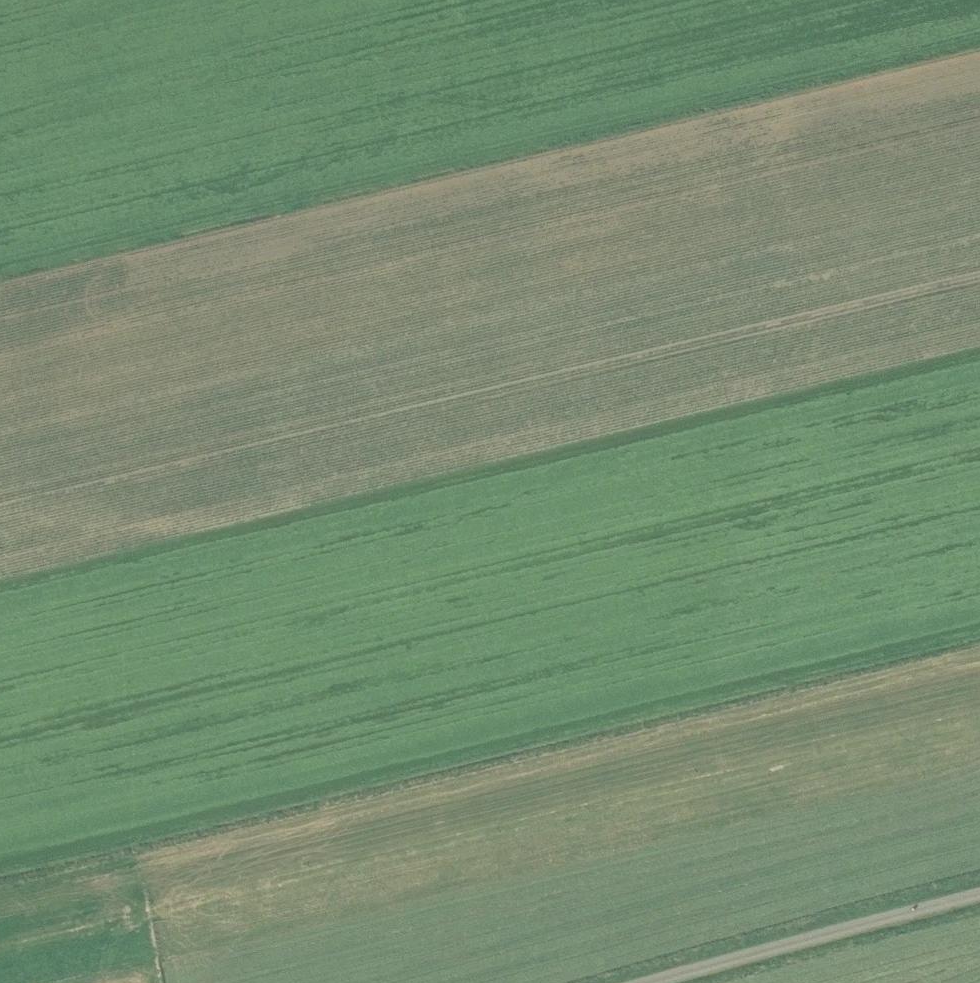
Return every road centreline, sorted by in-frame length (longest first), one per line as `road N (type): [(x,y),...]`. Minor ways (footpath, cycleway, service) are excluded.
road 1 (unclassified): [(658,982),(979,898)]

